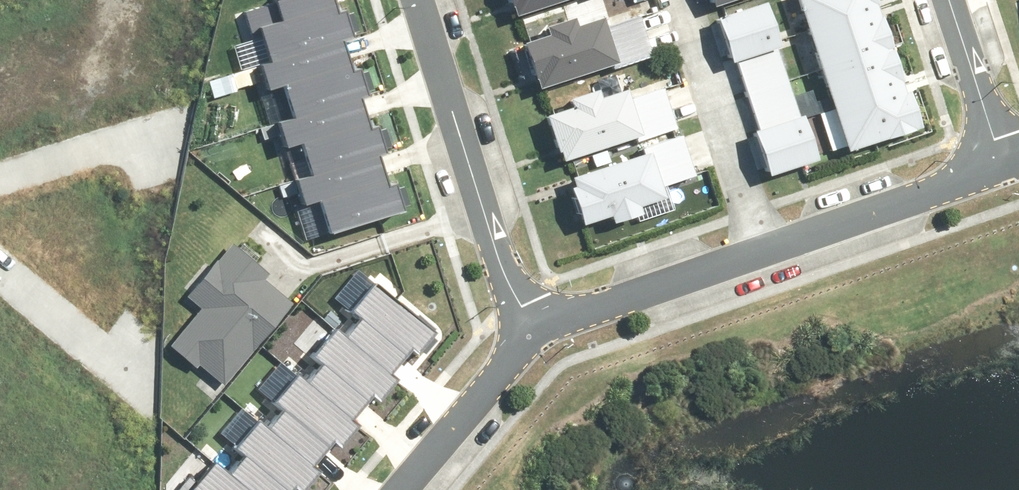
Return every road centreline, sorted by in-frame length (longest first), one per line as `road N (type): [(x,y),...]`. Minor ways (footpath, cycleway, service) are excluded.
road 1 (residential): [(420,0),(528,339)]
road 2 (residential): [(764,251),(685,0)]
road 3 (residential): [(764,251),(1006,165)]
road 4 (residential): [(528,339),(764,251)]
road 5 (residential): [(401,489),(528,339)]
road 6 (residential): [(1006,165),(951,0)]
road 7 (residential): [(0,252),(124,369)]
road 8 (residential): [(0,170),(147,134)]

